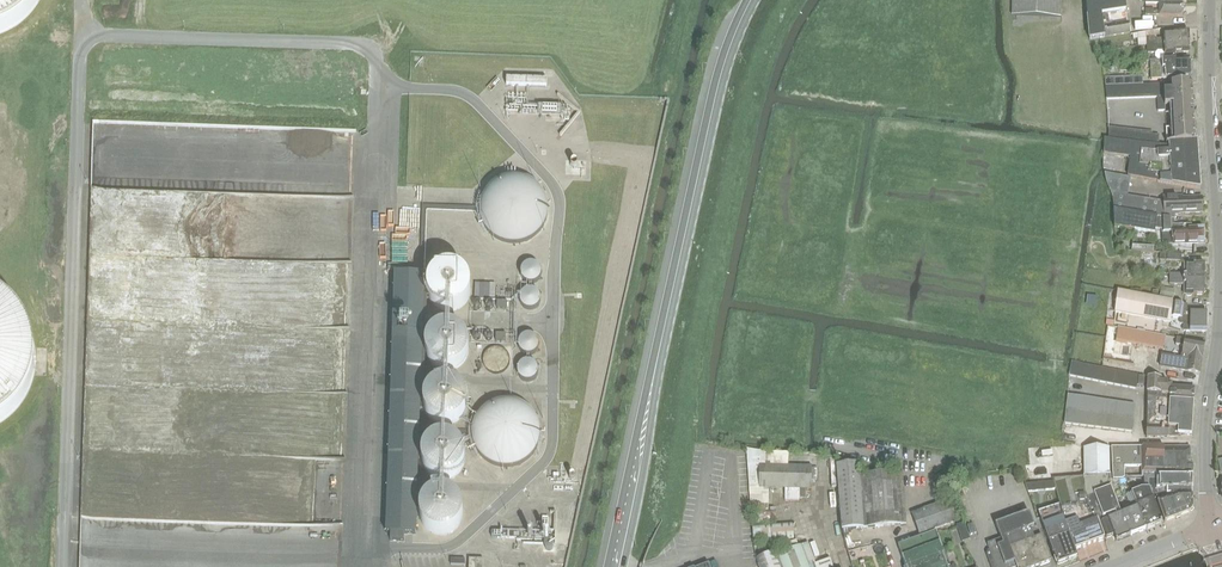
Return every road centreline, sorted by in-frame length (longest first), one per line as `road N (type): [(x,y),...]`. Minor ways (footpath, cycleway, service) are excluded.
road 1 (tertiary): [(1210,526),(1204,412),(1220,276),(1211,0)]
road 2 (secondary): [(650,392),(722,67),(751,0)]
road 3 (secondary): [(650,392),(607,566)]
road 4 (secondary): [(623,566),(650,392)]

